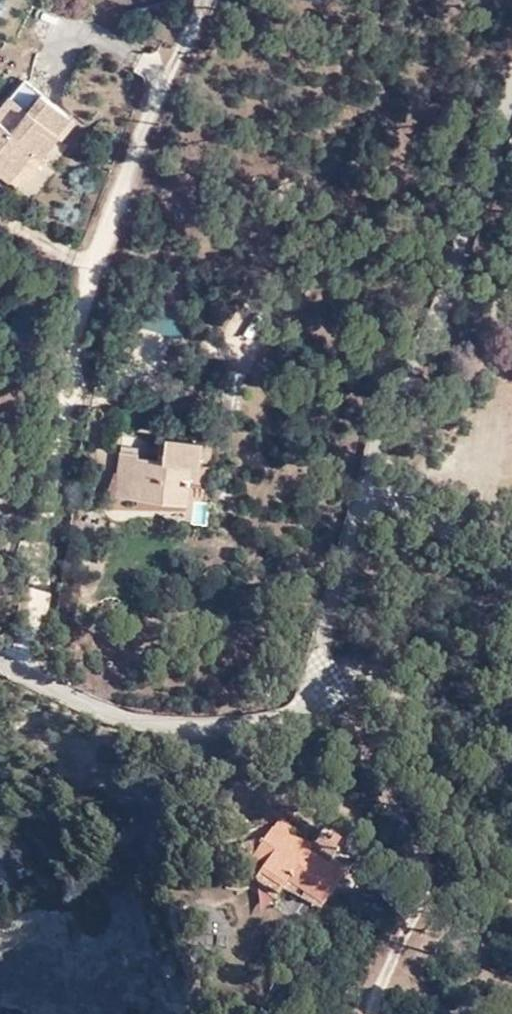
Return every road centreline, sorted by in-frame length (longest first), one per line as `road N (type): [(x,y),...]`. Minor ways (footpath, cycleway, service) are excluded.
road 1 (residential): [(362,488),(325,628),(326,674),(307,712),(251,729),(175,728),(0,657)]
road 2 (unclassified): [(511,62),(471,141),(405,317),(362,488)]
road 3 (residential): [(511,569),(362,488)]

